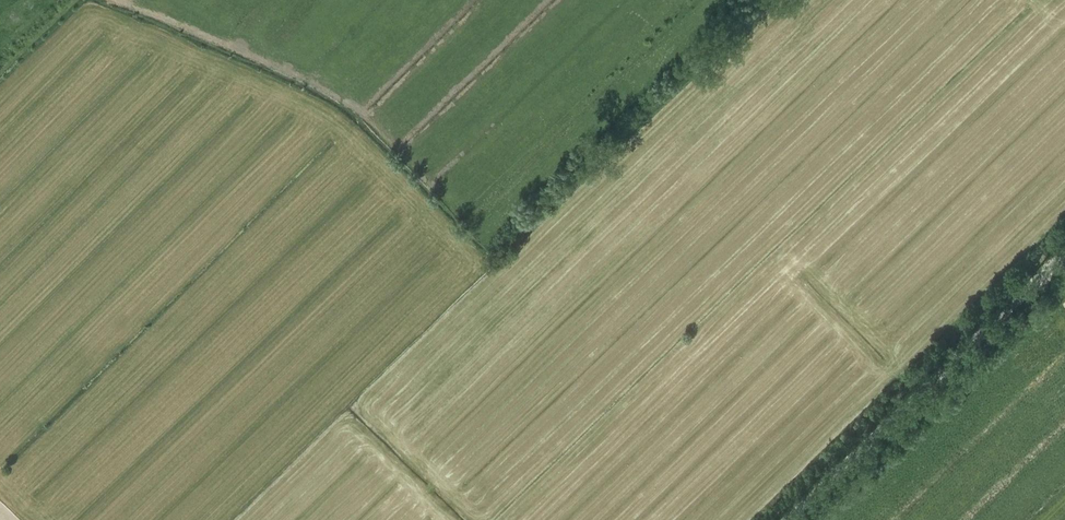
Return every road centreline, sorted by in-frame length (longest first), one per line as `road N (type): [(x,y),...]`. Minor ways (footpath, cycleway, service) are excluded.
road 1 (unclassified): [(788,519),(1064,253)]

